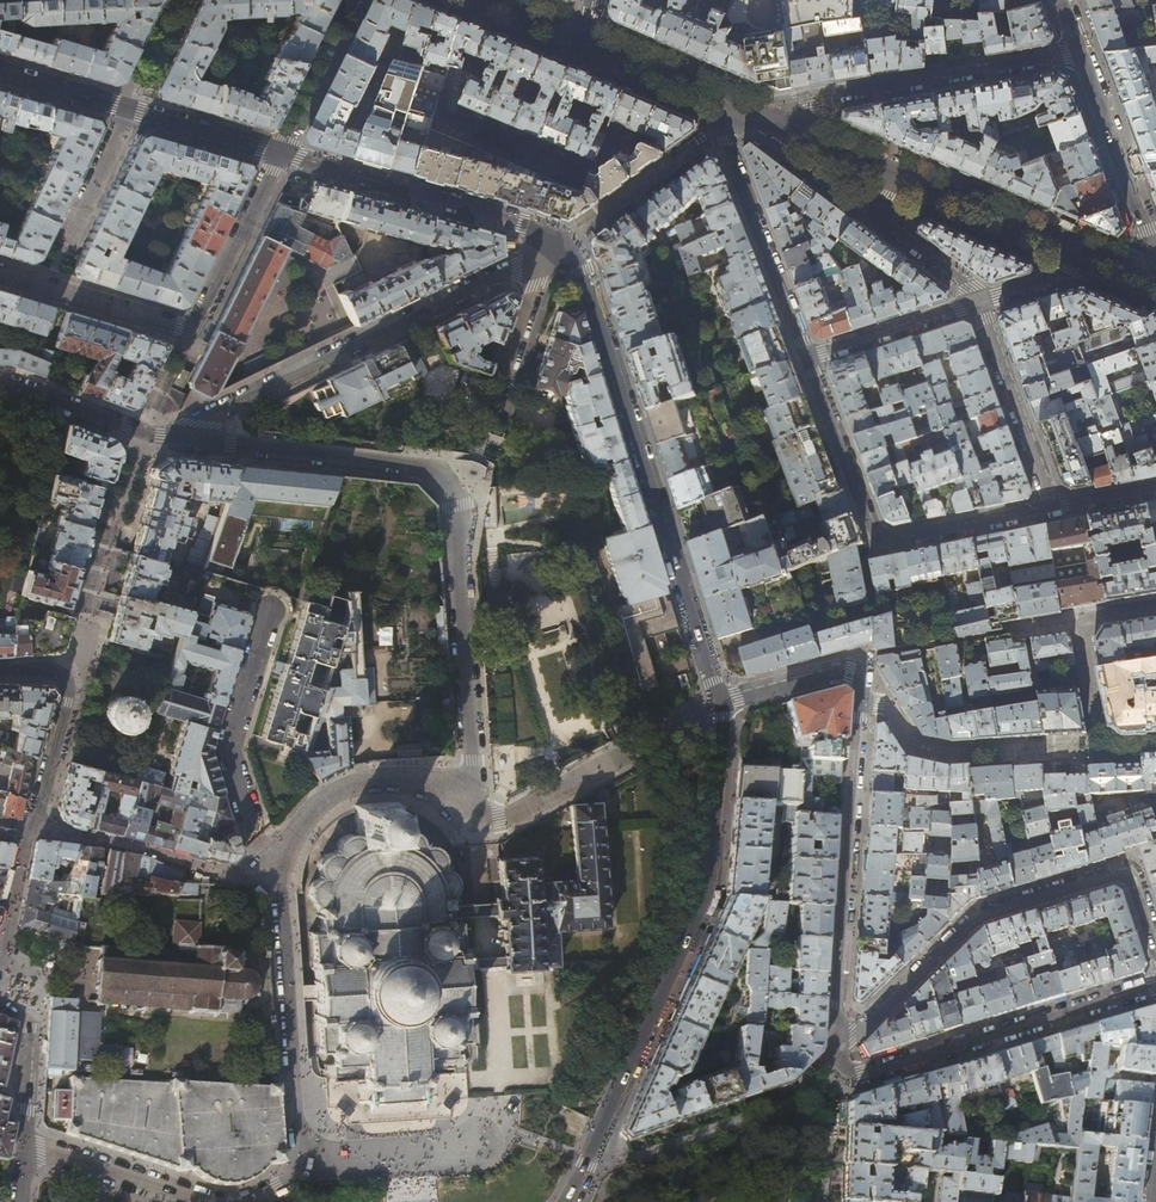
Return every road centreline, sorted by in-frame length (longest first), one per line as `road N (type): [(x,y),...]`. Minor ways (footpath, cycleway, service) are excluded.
road 1 (residential): [(277,155),(564,240),(581,272),(721,704)]
road 2 (residential): [(474,782),(458,507),(430,469),(146,435),(0,380)]
road 3 (residential): [(246,1201),(300,1173),(276,874),(310,813),(341,790),(380,781),(474,782)]
road 4 (residential): [(721,704),(708,892),(564,1201)]
road 5 (residential): [(721,704),(843,671),(862,680),(838,1050)]
road 6 (residential): [(838,1050),(976,915),(1121,871),(1134,875),(1155,944)]
road 7 (residential): [(1051,509),(883,541),(807,357)]
road 8 (residential): [(1155,985),(862,1074),(843,1068),(838,1050)]
road 9 (residential): [(1080,51),(752,112)]
road 10 (residential): [(807,357),(717,96)]
road 11 (residential): [(21,1201),(25,1145),(204,1201)]
road 12 (tertiary): [(896,172),(1100,259)]
road 13 (residential): [(33,825),(68,683),(58,670),(0,669)]
road 14 (residential): [(978,301),(1051,509)]
road 15 (residential): [(1080,51),(1155,248)]
road 16 (residential): [(191,331),(0,276)]
road 17 (residential): [(191,331),(277,155)]
road 18 (residential): [(896,172),(877,221),(978,301)]
road 19 (residential): [(978,301),(807,357)]
road 20 (residential): [(476,815),(506,817),(634,748)]
road 21 (residential): [(127,110),(277,155)]
road 22 (tertiary): [(752,112),(896,172)]
road 23 (residential): [(66,244),(127,110)]
road 24 (tertiary): [(585,38),(717,96)]
road 25 (residential): [(0,74),(127,110)]
road 26 (residential): [(1100,259),(978,301)]
road 27 (residential): [(1078,621),(1103,745)]

